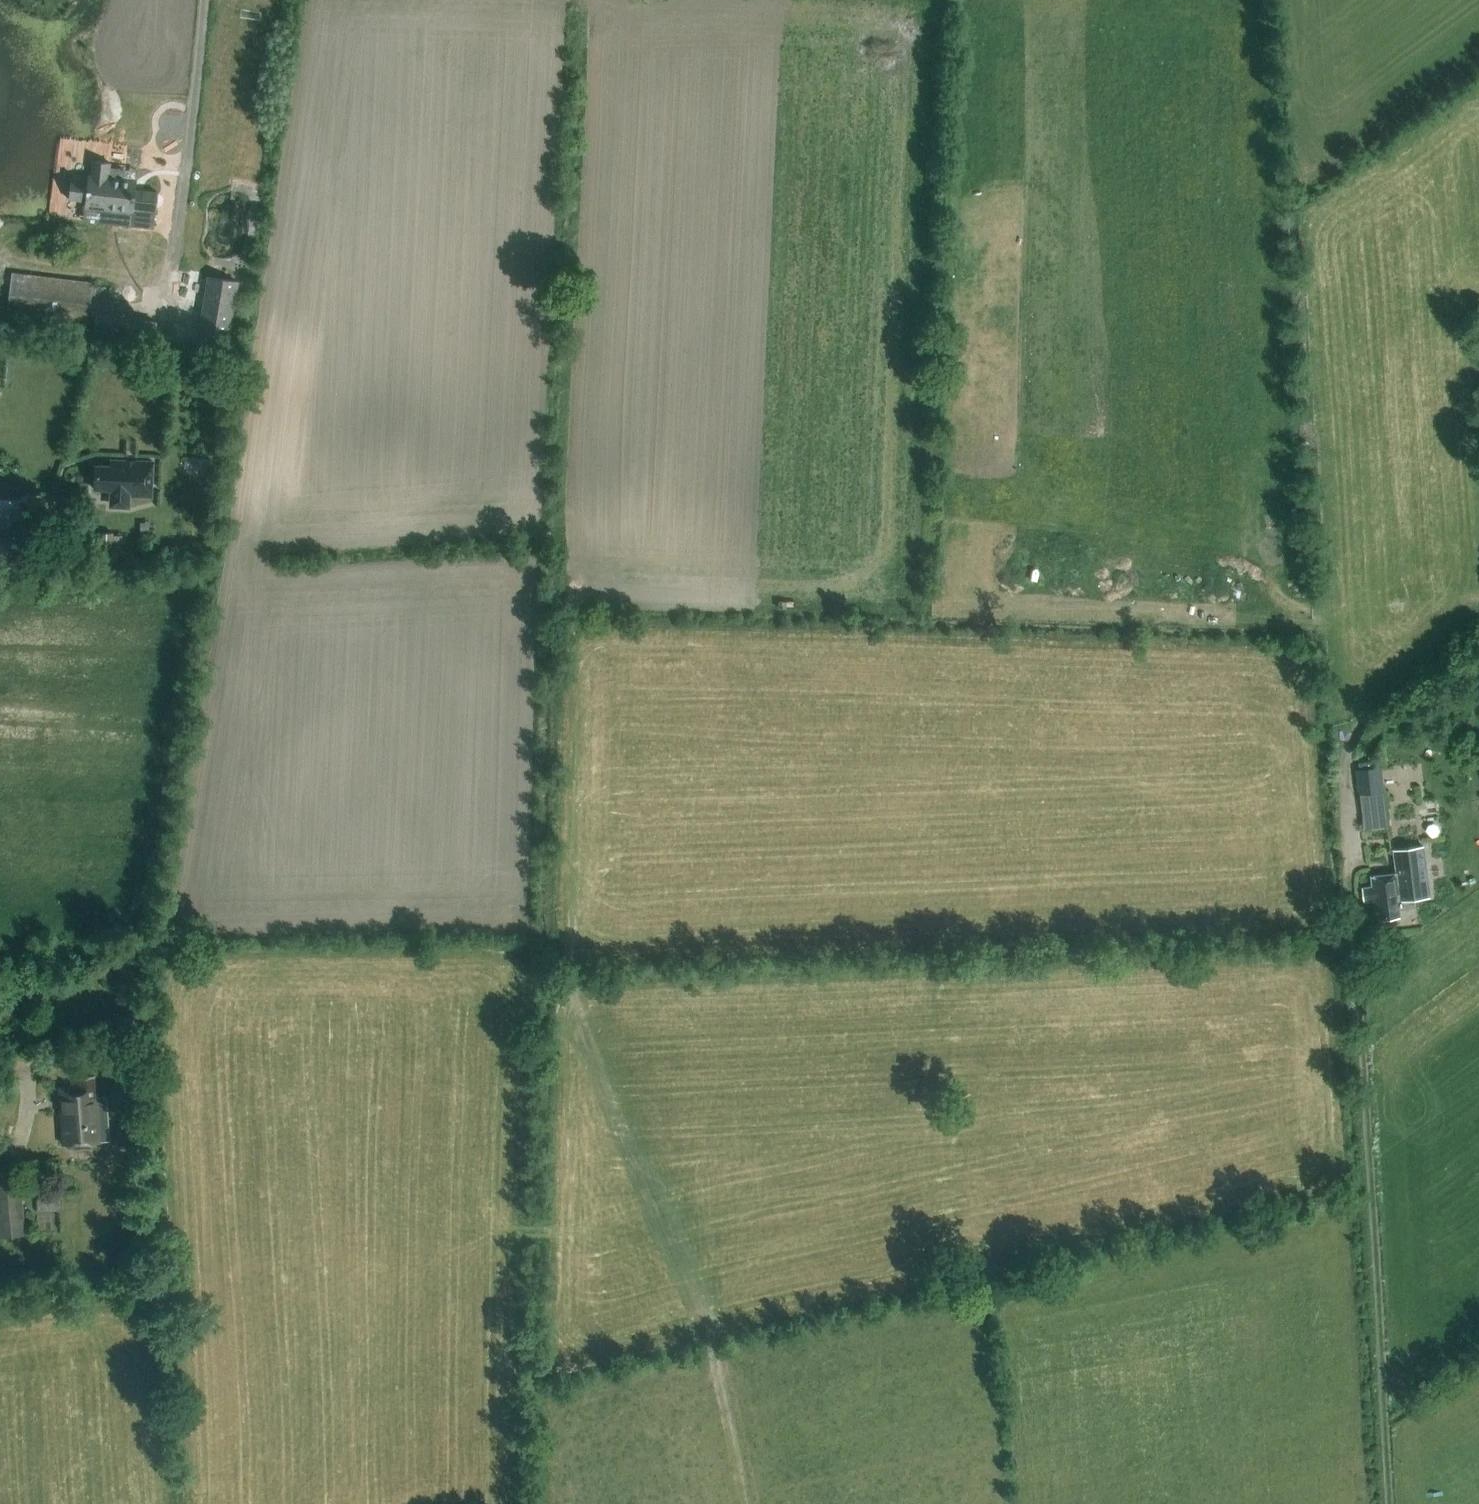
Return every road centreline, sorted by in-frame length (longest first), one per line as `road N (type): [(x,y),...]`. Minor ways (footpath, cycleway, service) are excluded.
road 1 (track): [(1380,1503),(1343,775),(1348,737),(1478,626)]

